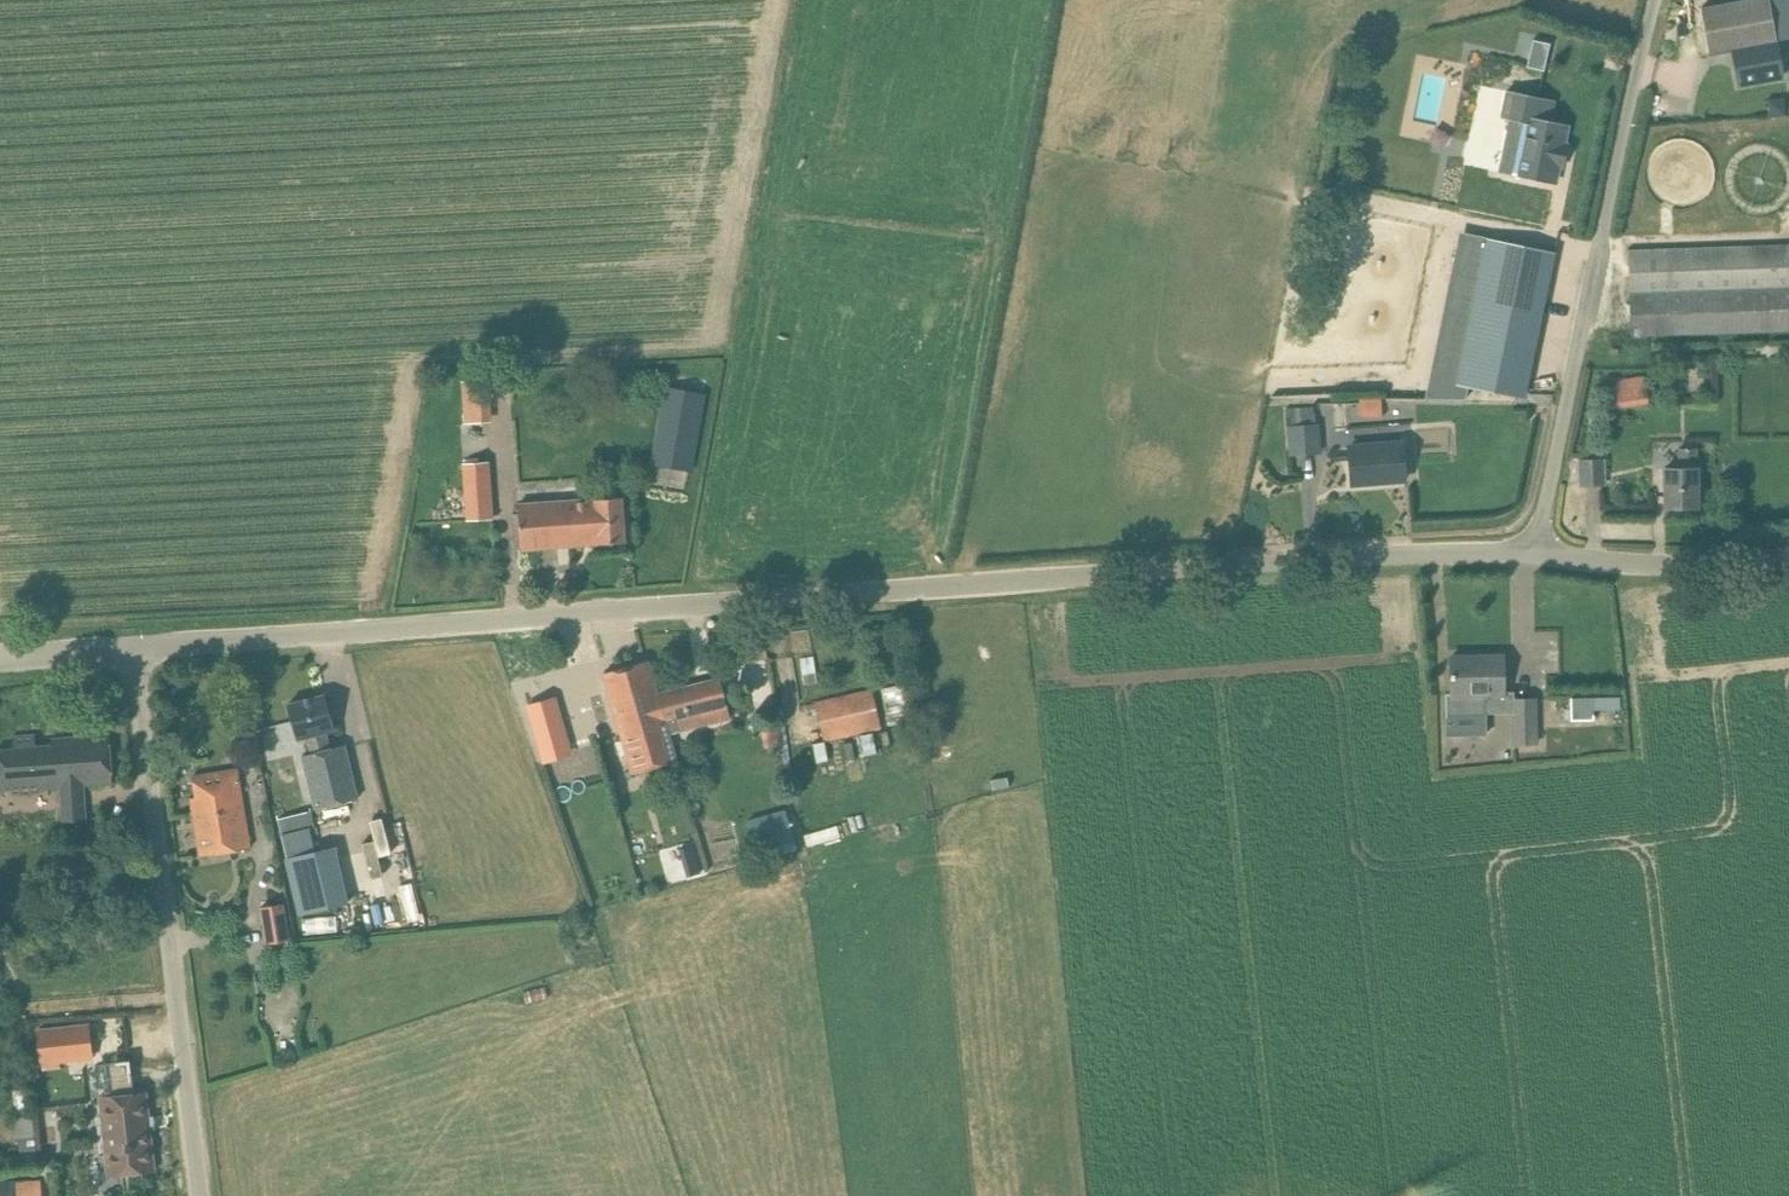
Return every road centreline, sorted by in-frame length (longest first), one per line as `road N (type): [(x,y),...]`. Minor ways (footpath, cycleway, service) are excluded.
road 1 (unclassified): [(139,648),(798,586),(1534,553)]
road 2 (unclassified): [(1534,553),(1653,0)]
road 3 (unclassified): [(204,1195),(139,648)]
road 4 (unclassified): [(1788,559),(1634,565),(1534,553)]
road 5 (unclassified): [(0,662),(139,648)]

